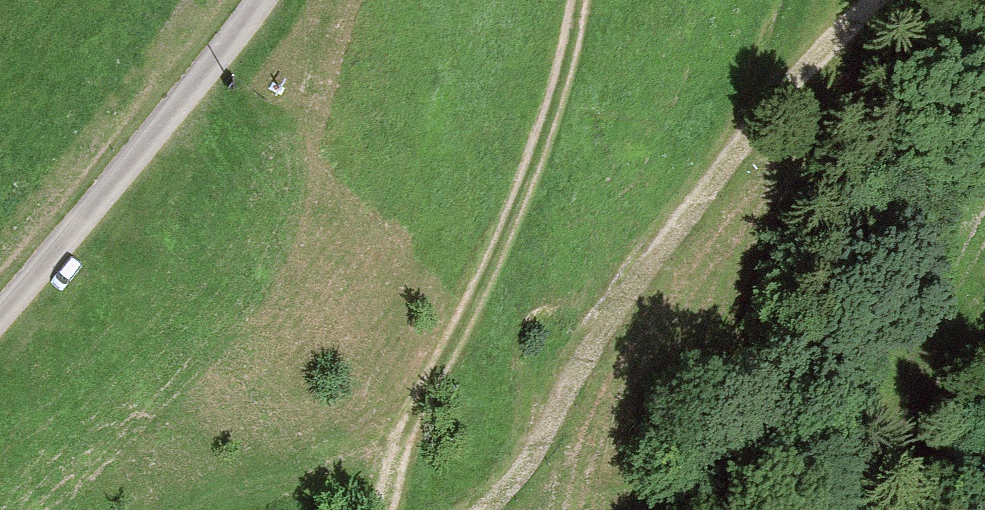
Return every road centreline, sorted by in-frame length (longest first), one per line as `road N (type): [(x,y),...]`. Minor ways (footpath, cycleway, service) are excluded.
road 1 (track): [(483,509),(517,475),(580,363),(729,162),(877,0)]
road 2 (track): [(580,0),(540,148),(487,272),(409,422),(382,509)]
road 3 (track): [(0,309),(259,0)]
road 4 (track): [(759,130),(798,0)]

